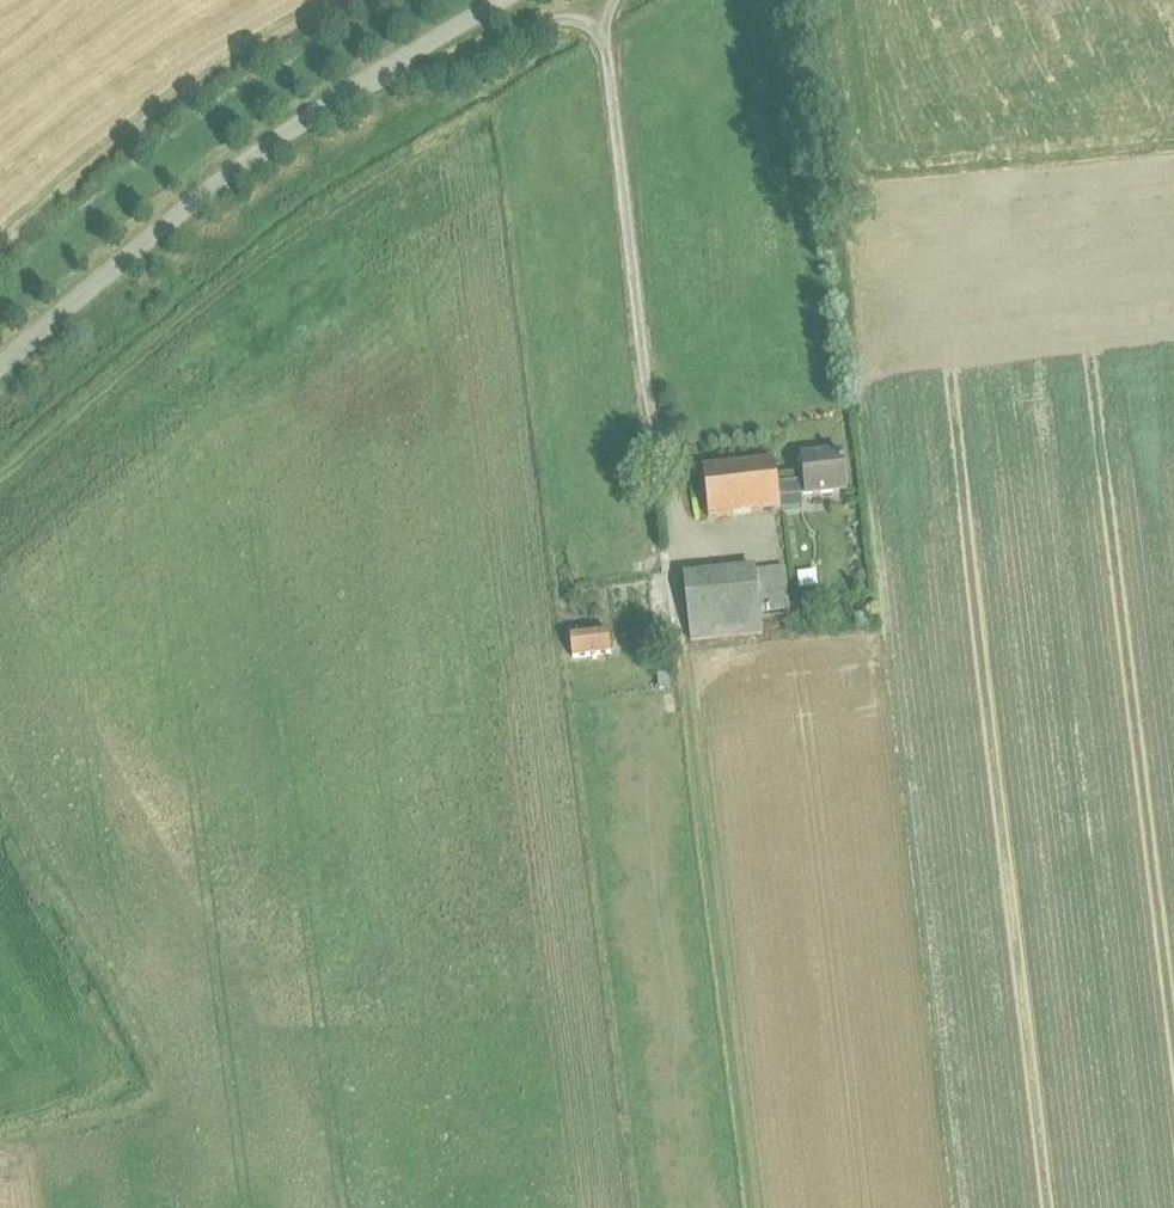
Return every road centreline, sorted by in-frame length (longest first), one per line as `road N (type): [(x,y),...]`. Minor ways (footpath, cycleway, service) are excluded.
road 1 (track): [(751,1207),(686,679)]
road 2 (unclassified): [(0,365),(127,254),(359,87)]
road 3 (unclassified): [(612,0),(600,35),(573,18),(546,18),(359,87)]
road 4 (unclassified): [(359,87),(509,0)]

